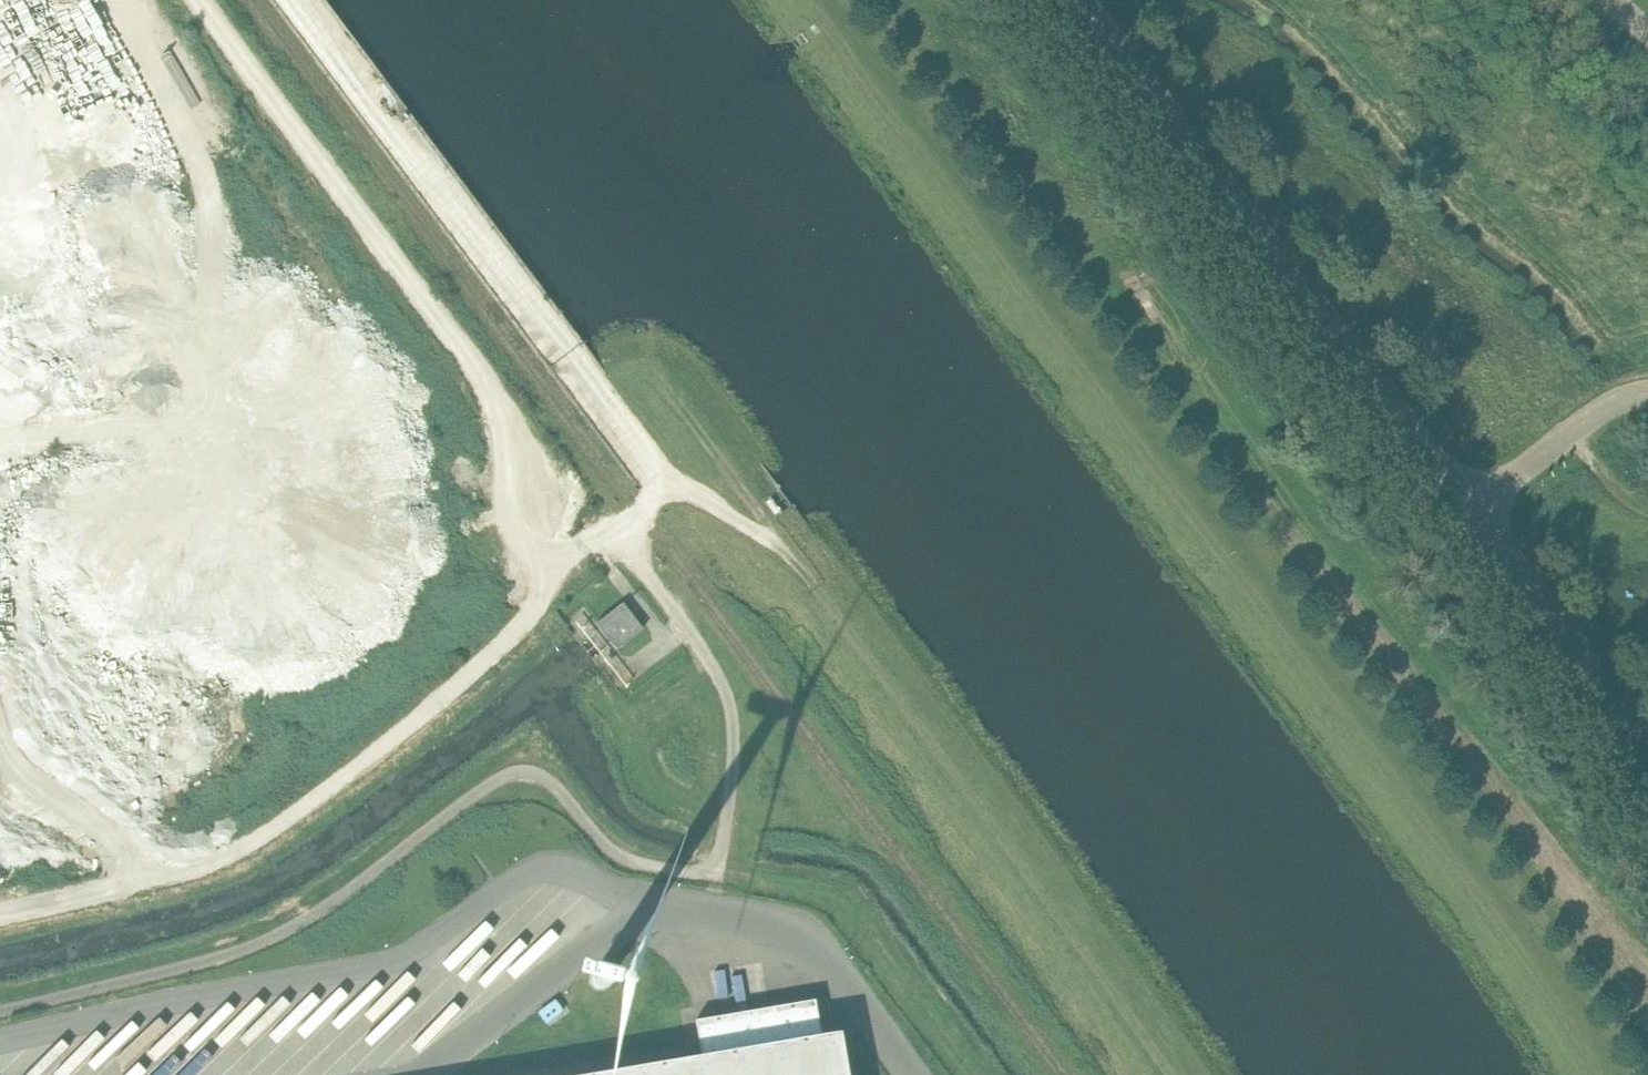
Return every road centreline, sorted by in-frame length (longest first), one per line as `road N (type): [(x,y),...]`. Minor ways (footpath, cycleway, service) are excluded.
road 1 (secondary): [(1647,744),(1078,0)]

